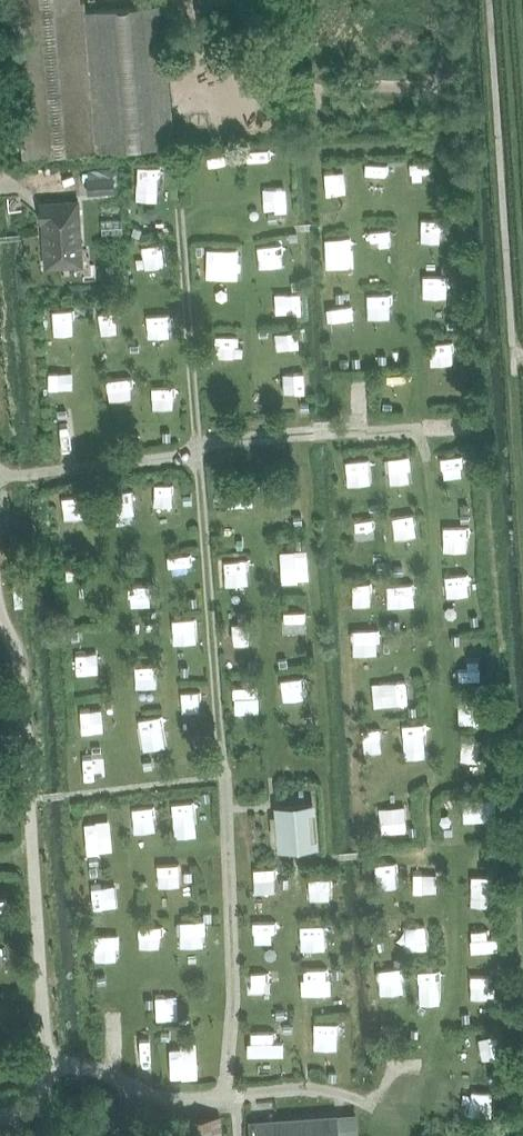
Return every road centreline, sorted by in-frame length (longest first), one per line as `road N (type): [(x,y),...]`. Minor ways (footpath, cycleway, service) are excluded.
road 1 (track): [(489,0),(515,377)]

